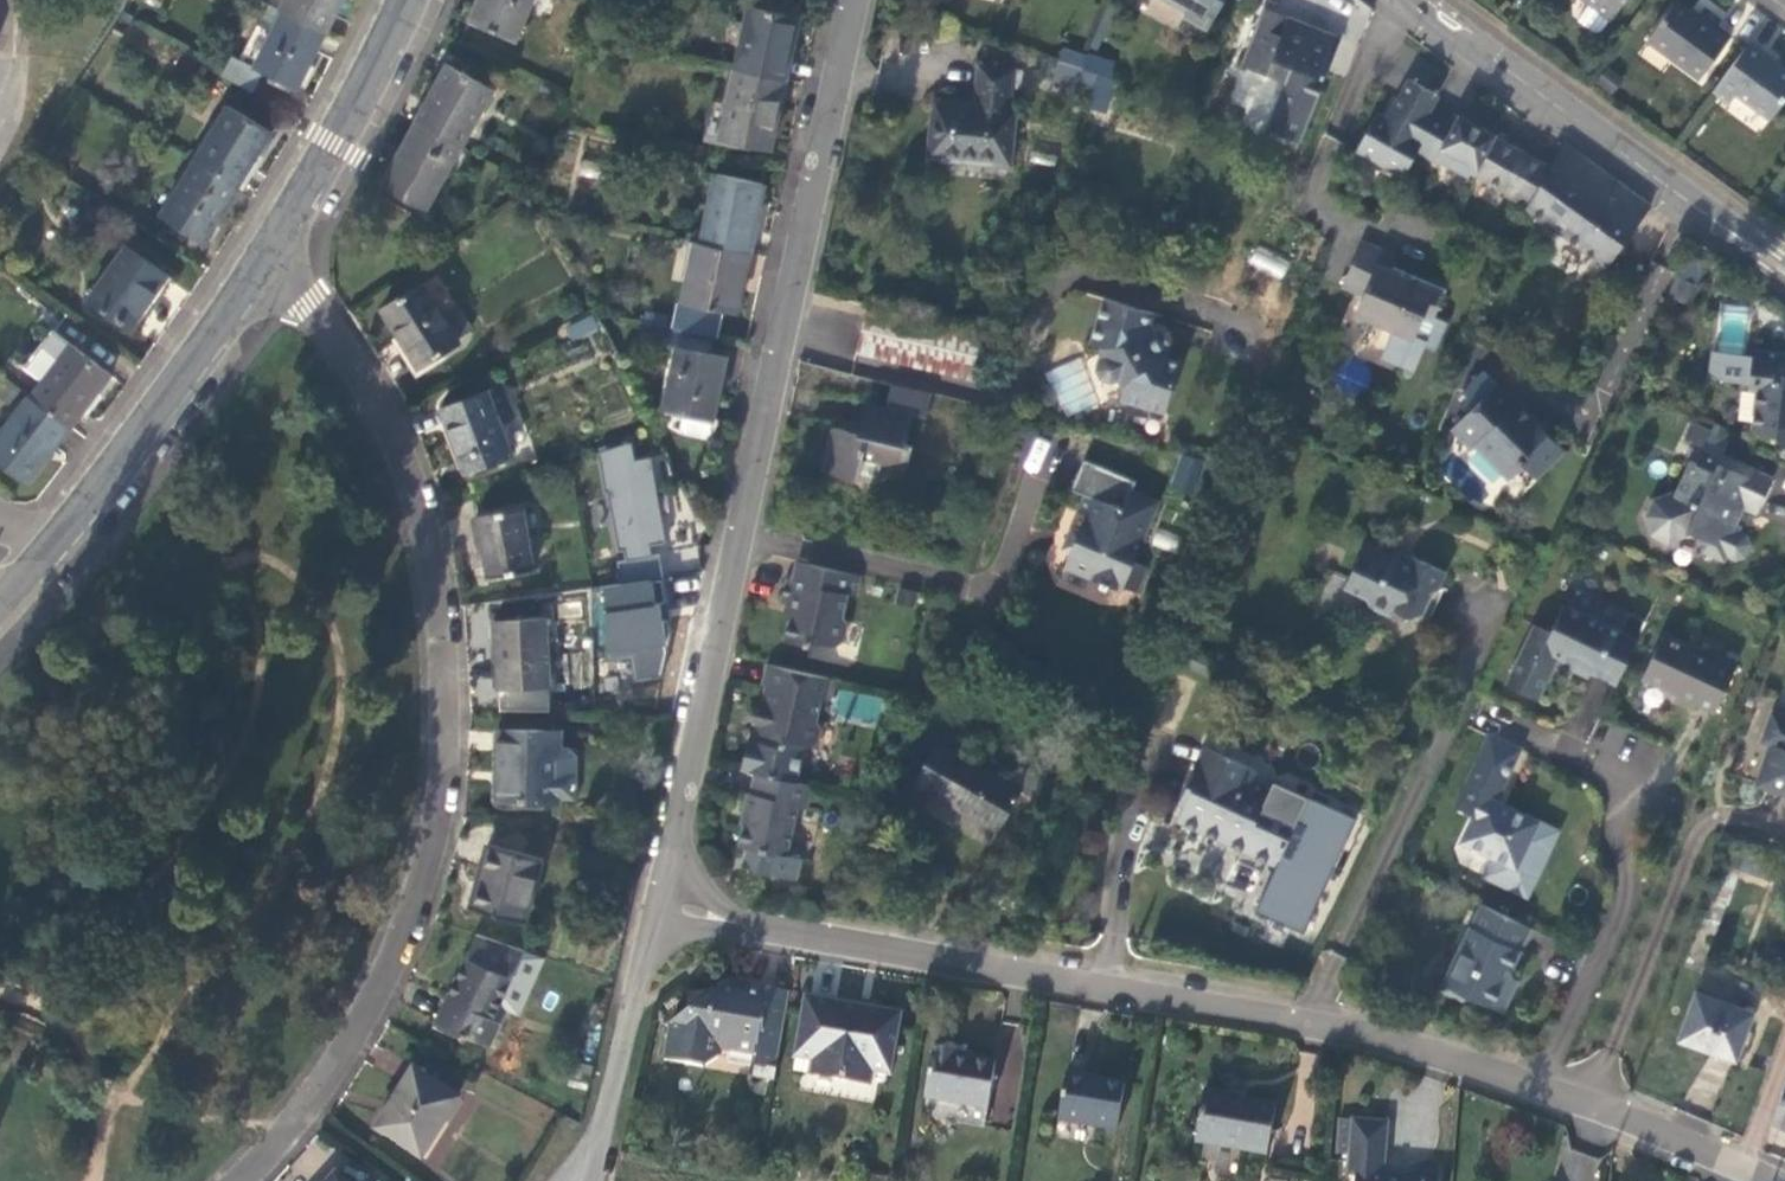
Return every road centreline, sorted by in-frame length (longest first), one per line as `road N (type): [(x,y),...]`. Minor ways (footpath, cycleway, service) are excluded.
road 1 (residential): [(265,256),(330,327),(374,391),(413,480),(439,591),(446,714),(438,824),(412,912),(361,1023),(296,1123),(239,1180)]
road 2 (residential): [(858,0),(658,899)]
road 3 (residential): [(658,899),(1346,1028),(1541,1089)]
road 4 (secondary): [(1405,0),(1439,32),(1784,271)]
road 5 (secondary): [(0,602),(75,524),(265,256)]
road 6 (residential): [(1624,798),(1627,897),(1541,1089)]
road 7 (secondary): [(265,256),(403,0)]
road 8 (residential): [(658,899),(596,1180)]
road 9 (residential): [(1541,1089),(1769,1180)]
road 10 (residential): [(1624,798),(1676,821),(1687,792),(1675,785),(1689,757),(1603,712)]
road 11 (residential): [(1603,712),(1592,741),(1566,729),(1553,762),(1624,798)]
road 12 (track): [(1742,1170),(1784,1053)]

